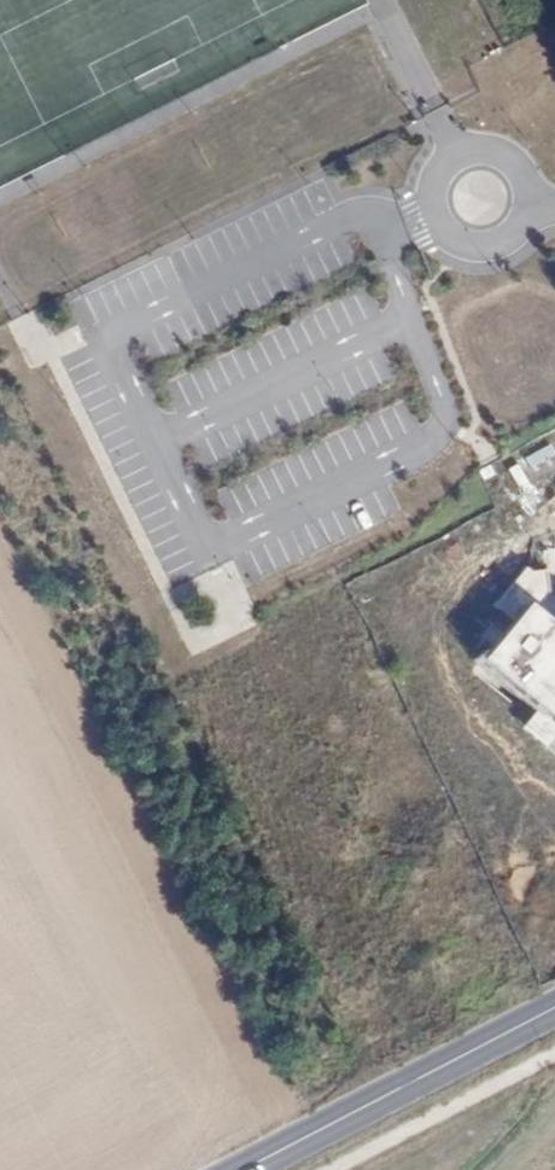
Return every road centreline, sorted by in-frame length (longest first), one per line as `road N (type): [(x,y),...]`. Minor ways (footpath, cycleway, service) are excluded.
road 1 (tertiary): [(247,1169),(554,1009)]

